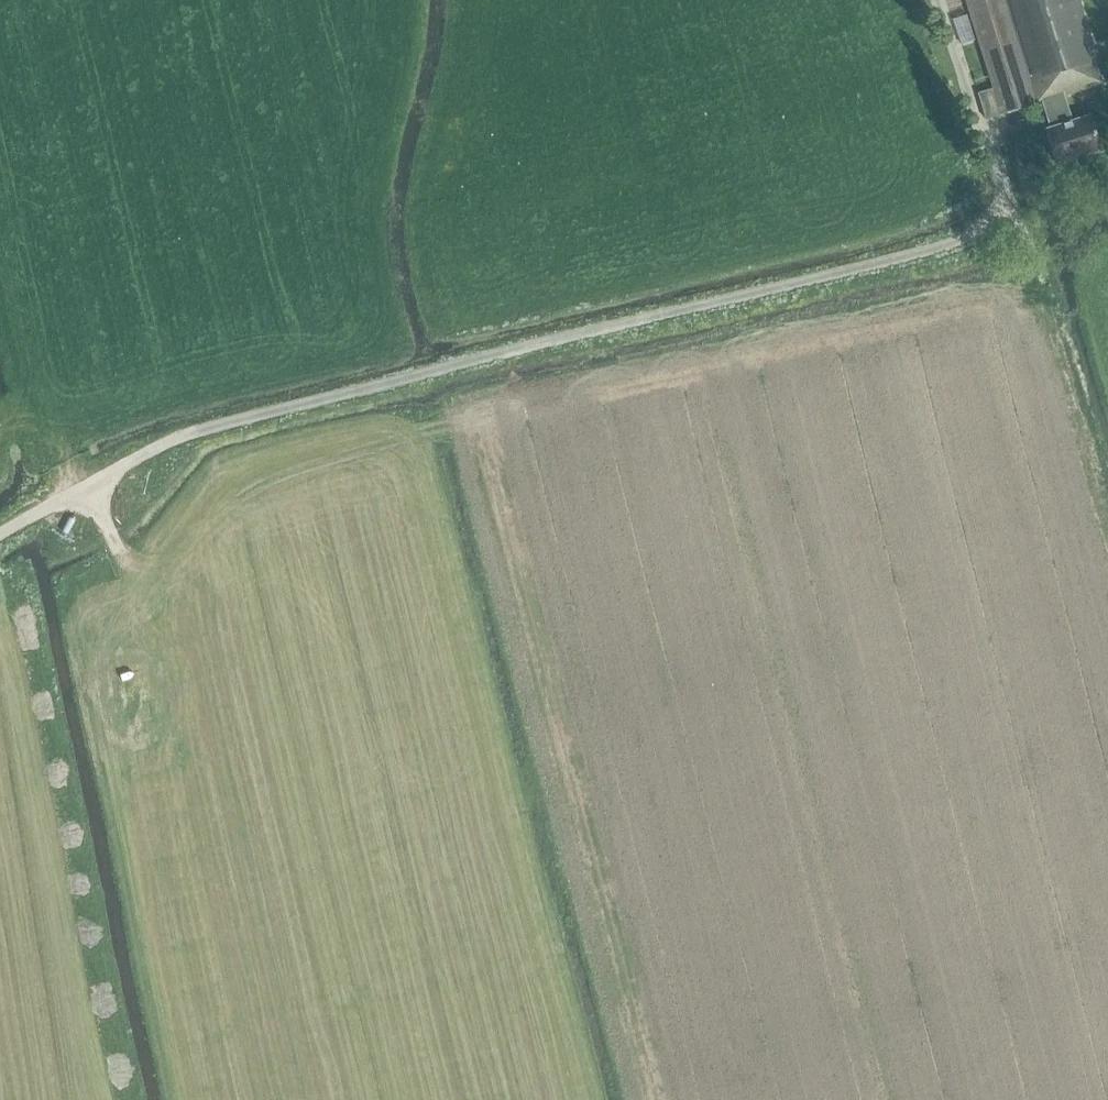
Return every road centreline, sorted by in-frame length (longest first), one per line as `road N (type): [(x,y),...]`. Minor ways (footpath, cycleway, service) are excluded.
road 1 (unclassified): [(0,533),(196,431),(952,243),(1001,205),(992,152)]

